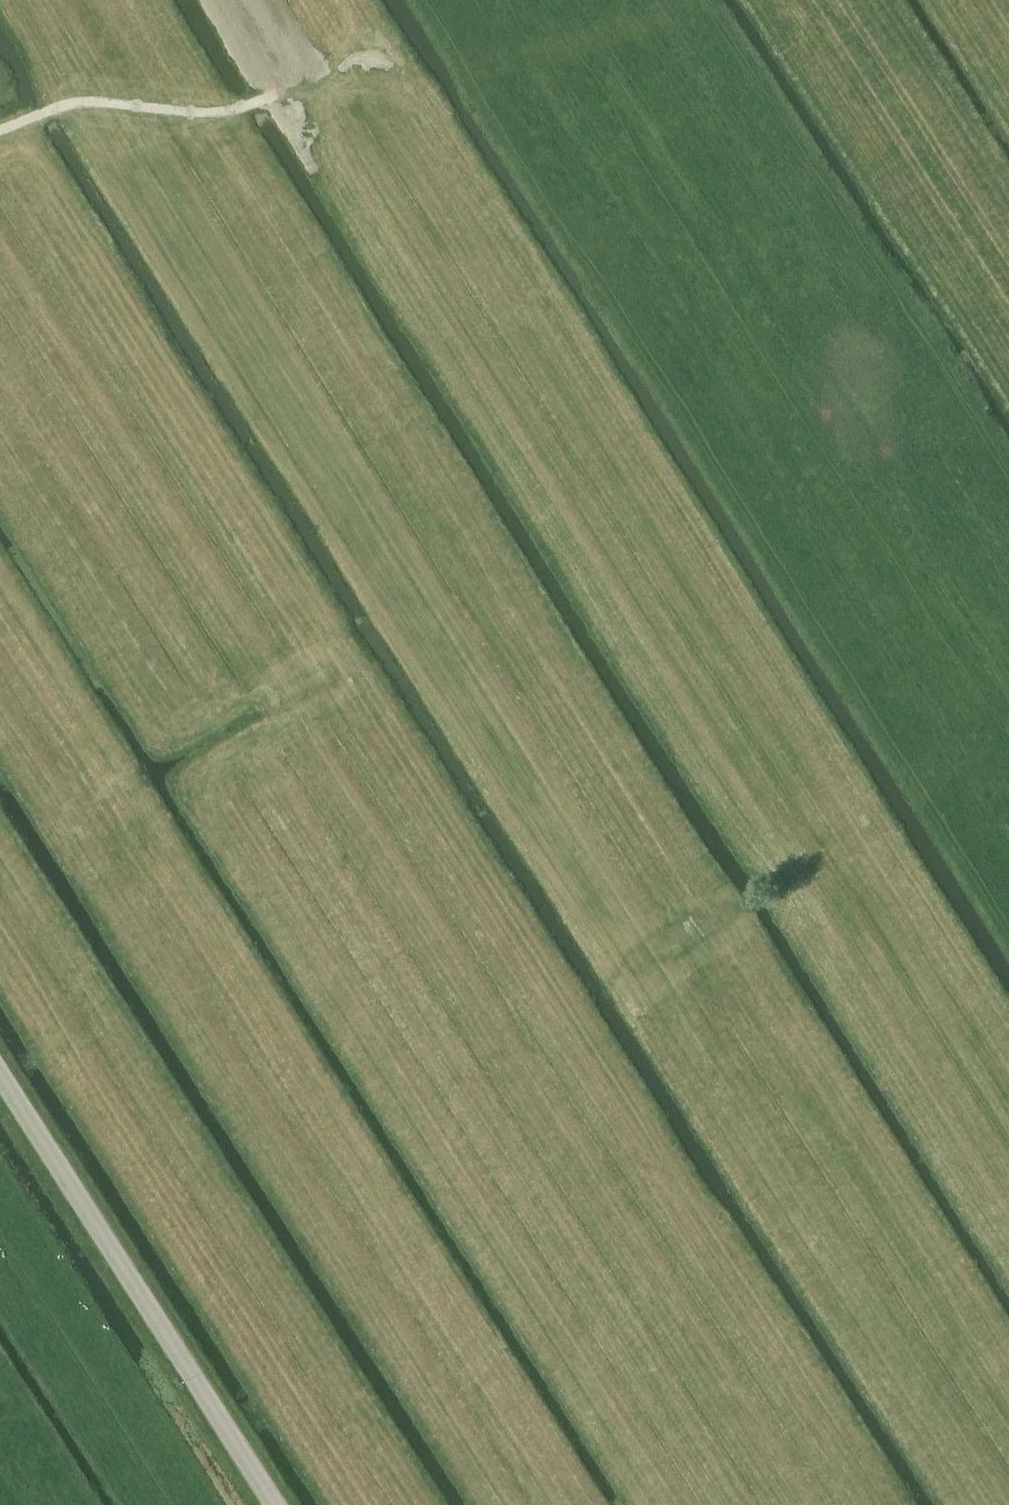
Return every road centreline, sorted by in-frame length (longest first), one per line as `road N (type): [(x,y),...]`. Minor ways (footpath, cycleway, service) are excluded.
road 1 (unclassified): [(271,1504),(0,1079)]
road 2 (track): [(0,133),(68,106),(233,113),(273,96)]

